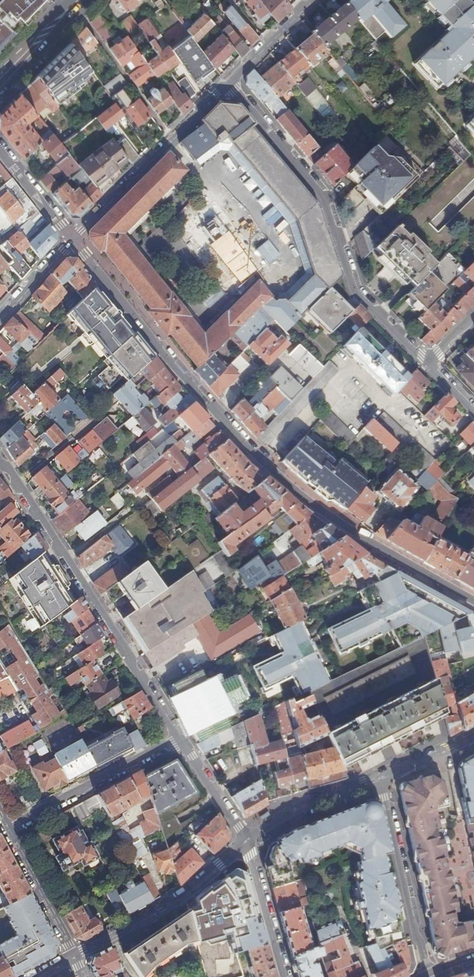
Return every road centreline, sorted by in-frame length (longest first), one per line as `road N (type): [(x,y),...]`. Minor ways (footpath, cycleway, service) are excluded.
road 1 (unclassified): [(72,240),(246,447),(321,512),(473,602)]
road 2 (residential): [(427,363),(354,291),(321,194),(226,80)]
road 3 (residential): [(176,738),(0,465)]
road 4 (unclassified): [(72,240),(226,80)]
road 5 (tertiary): [(247,846),(184,898),(74,959)]
road 6 (residential): [(385,778),(430,976)]
road 7 (residential): [(176,738),(4,831)]
road 8 (tertiary): [(385,778),(301,811),(247,846)]
road 9 (residential): [(4,831),(74,959)]
road 10 (residential): [(286,976),(247,846)]
road 11 (residential): [(247,846),(176,738)]
road 12 (primary): [(0,96),(80,0)]

